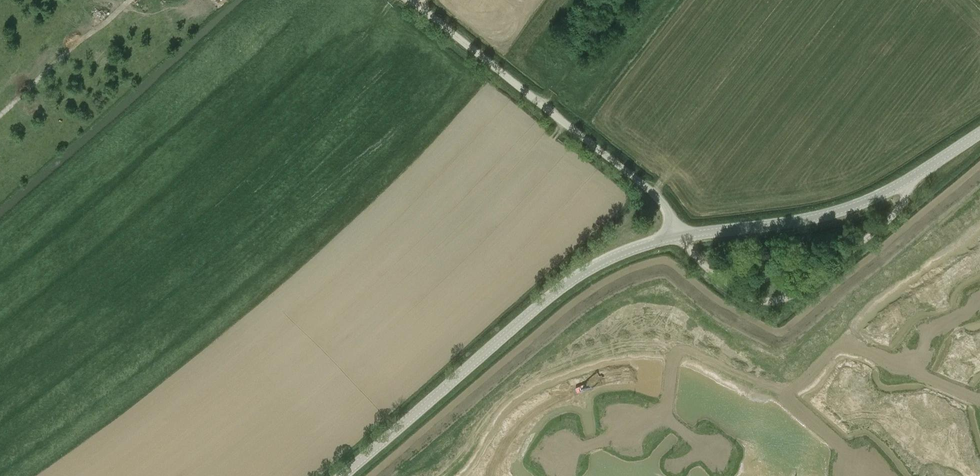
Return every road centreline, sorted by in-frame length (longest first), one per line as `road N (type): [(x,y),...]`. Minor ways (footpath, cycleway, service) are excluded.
road 1 (unclassified): [(342,475),(571,281),(622,253),(679,237)]
road 2 (unclassified): [(679,237),(654,194),(410,0)]
road 3 (unclassified): [(979,132),(846,208),(679,237)]

